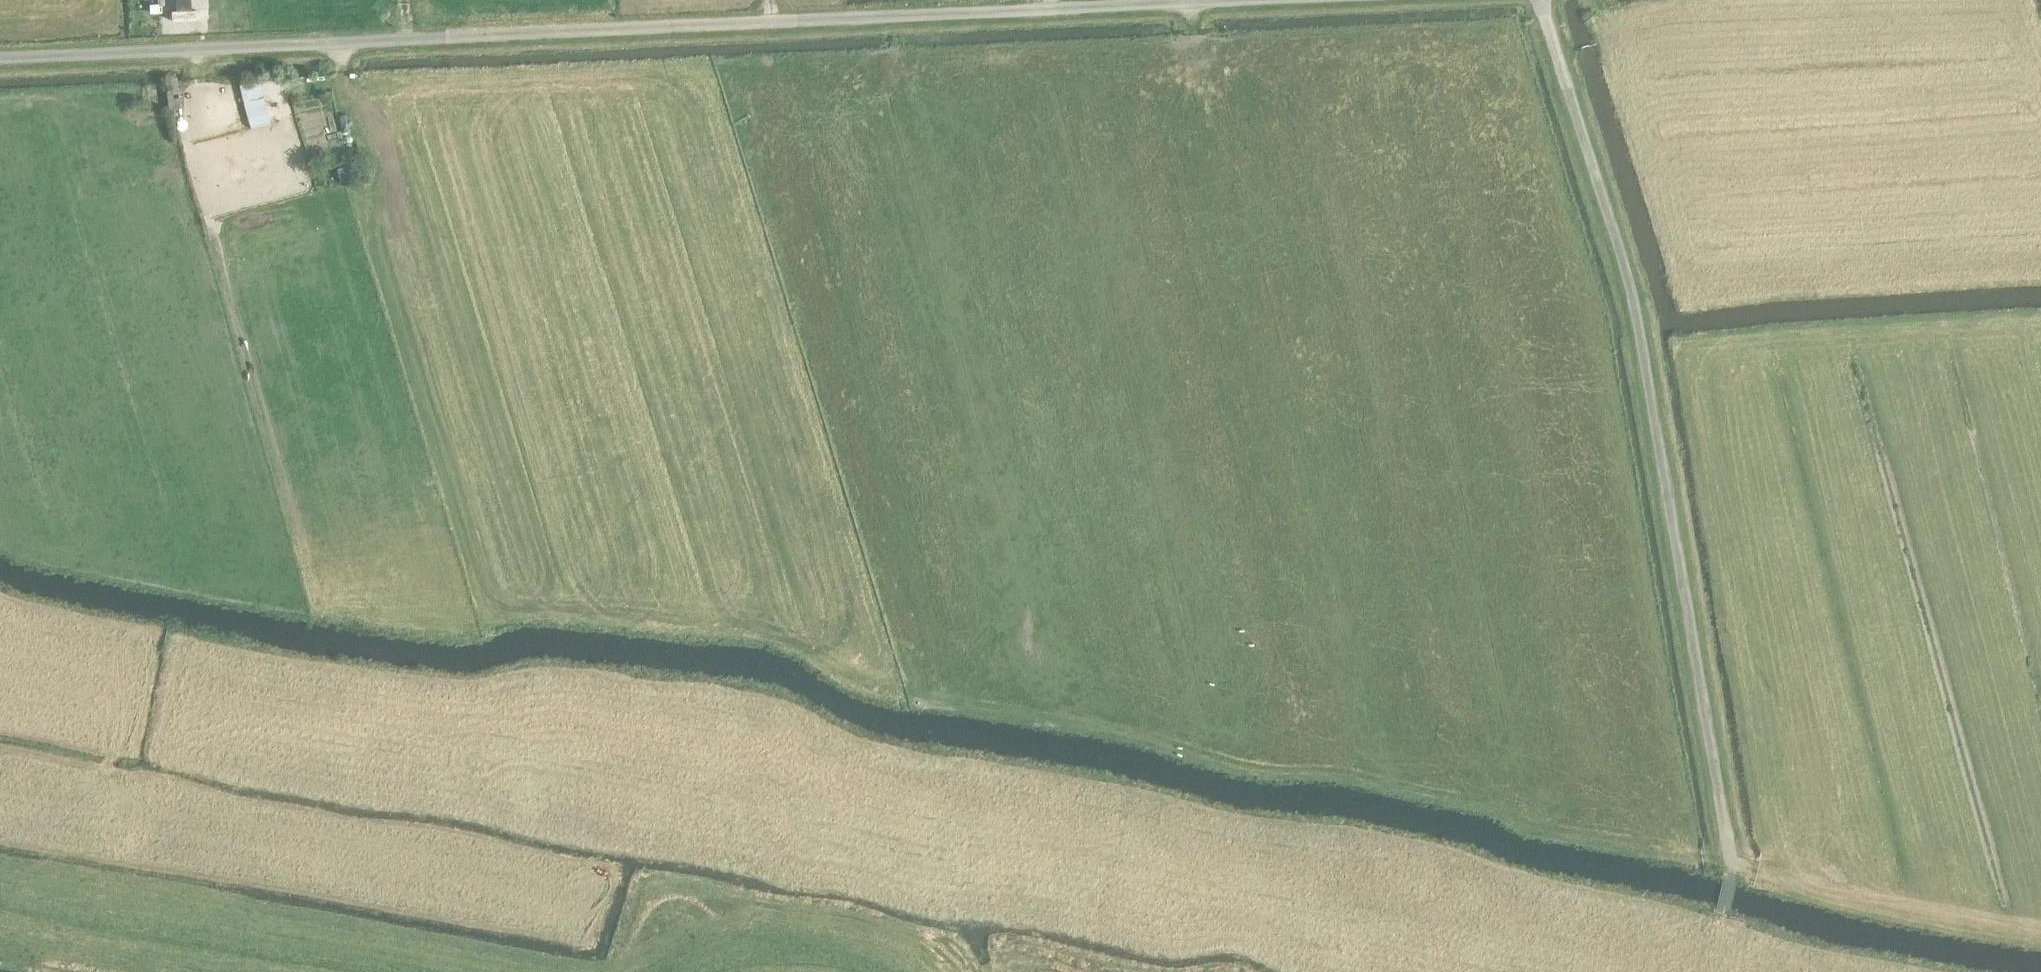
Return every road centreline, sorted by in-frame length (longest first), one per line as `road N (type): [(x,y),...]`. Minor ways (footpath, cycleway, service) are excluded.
road 1 (unclassified): [(0,56),(1225,0)]
road 2 (unclassified): [(1731,864),(1616,256),(1541,0)]

